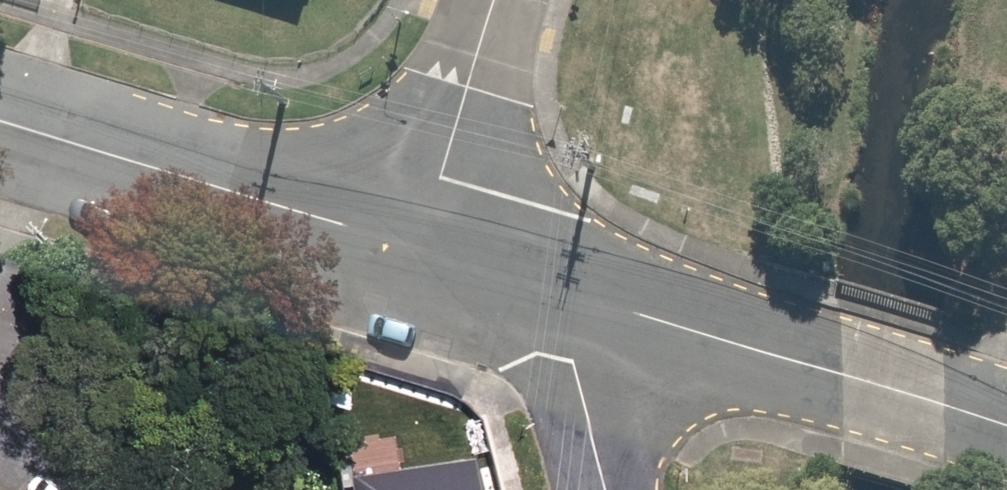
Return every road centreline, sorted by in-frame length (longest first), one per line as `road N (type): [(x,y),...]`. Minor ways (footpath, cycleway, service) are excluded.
road 1 (residential): [(561,287),(1006,426)]
road 2 (unclassified): [(0,123),(421,248)]
road 3 (residential): [(421,248),(495,0)]
road 4 (unclassified): [(604,489),(561,287)]
road 5 (residential): [(421,248),(561,287)]

